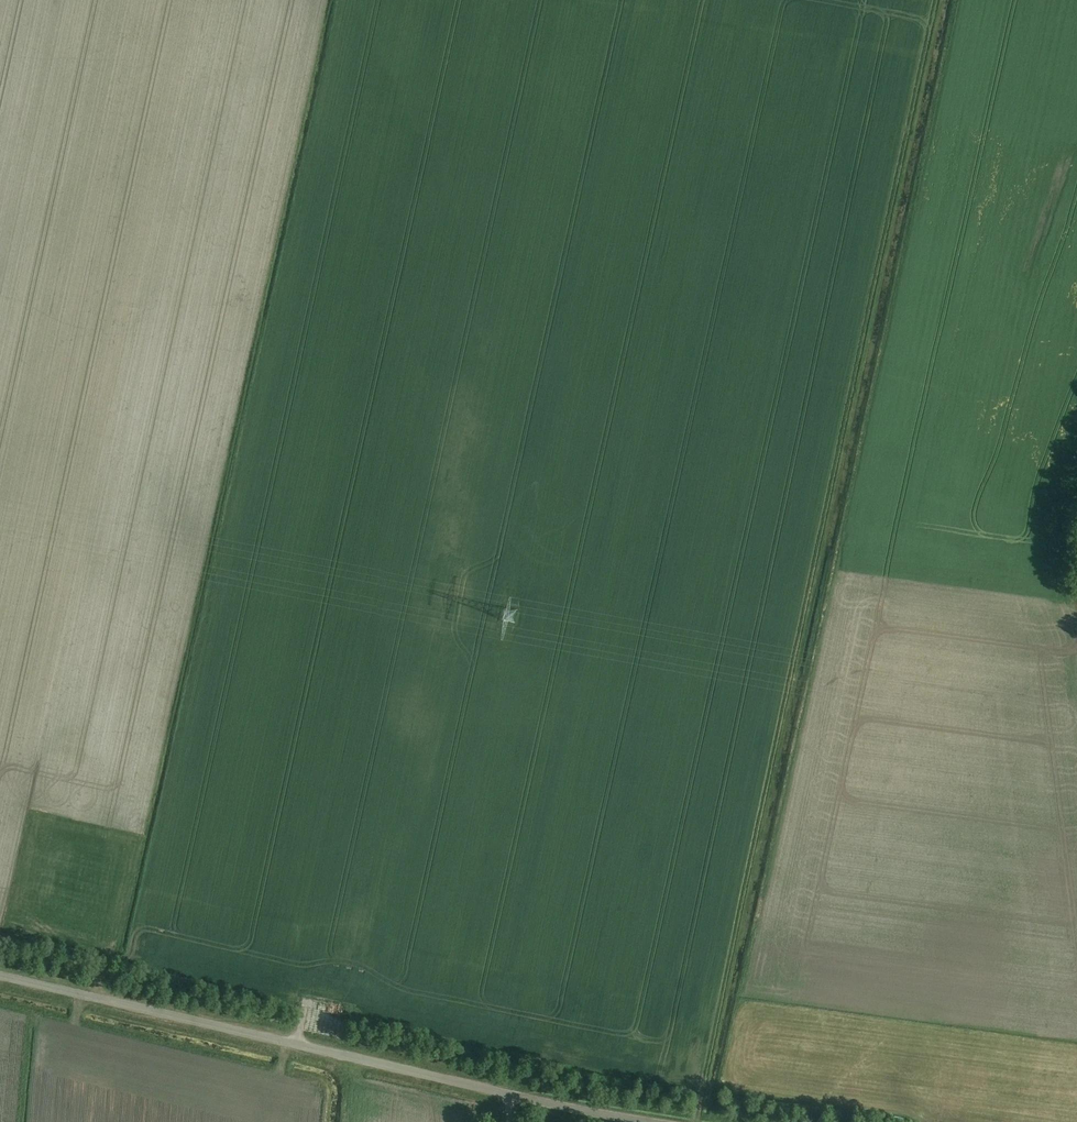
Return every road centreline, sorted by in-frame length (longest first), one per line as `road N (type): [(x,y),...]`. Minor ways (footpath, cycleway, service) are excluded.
road 1 (unclassified): [(559,1105),(0,975)]

